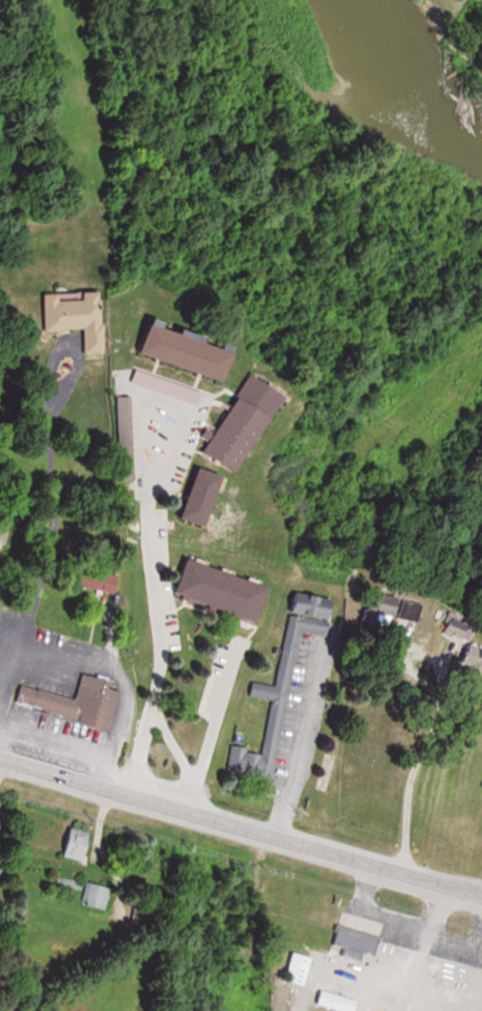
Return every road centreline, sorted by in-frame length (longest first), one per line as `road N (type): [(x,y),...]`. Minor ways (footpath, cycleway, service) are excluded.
road 1 (tertiary): [(0,762),(481,900)]

